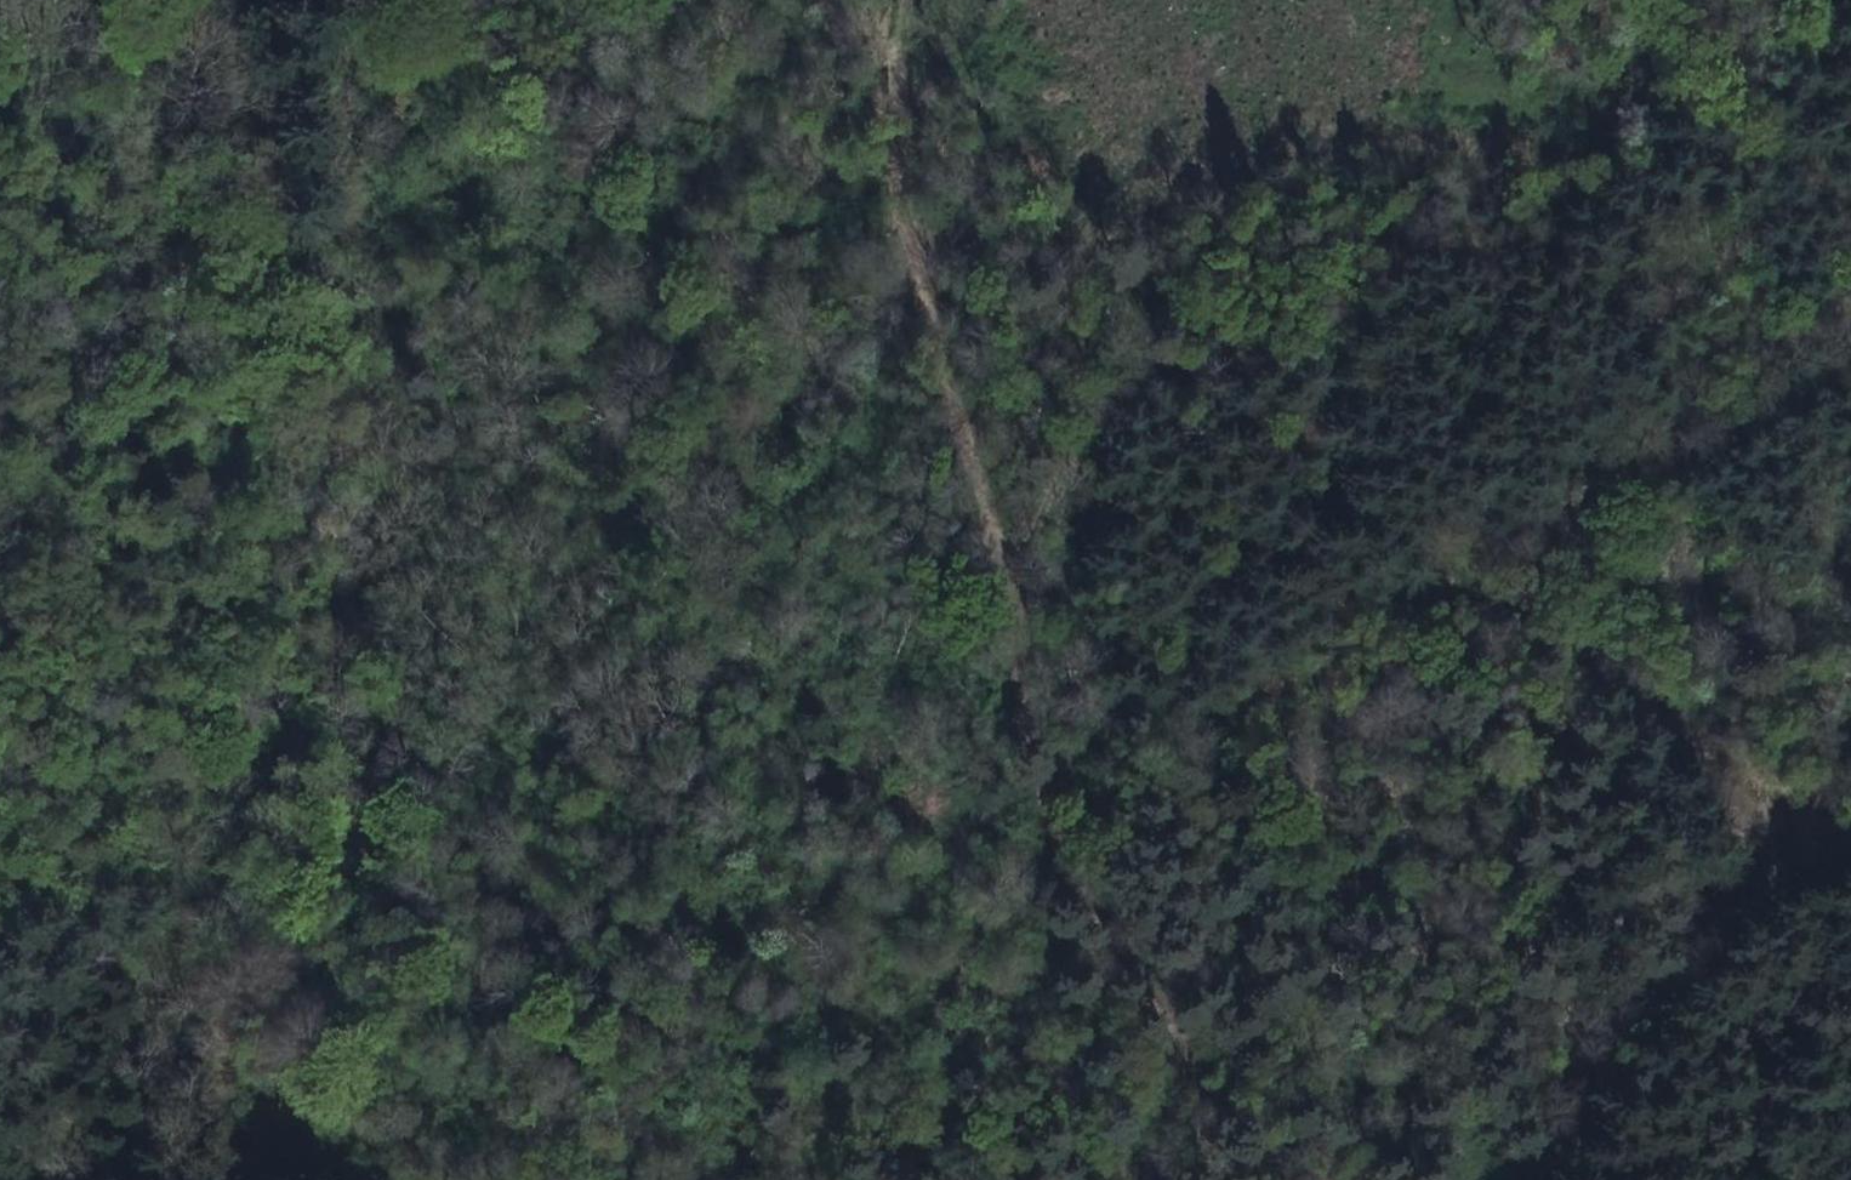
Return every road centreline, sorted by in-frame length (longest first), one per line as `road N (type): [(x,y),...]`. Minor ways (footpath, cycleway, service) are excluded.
road 1 (track): [(1545,1179),(1787,908),(1850,906)]

